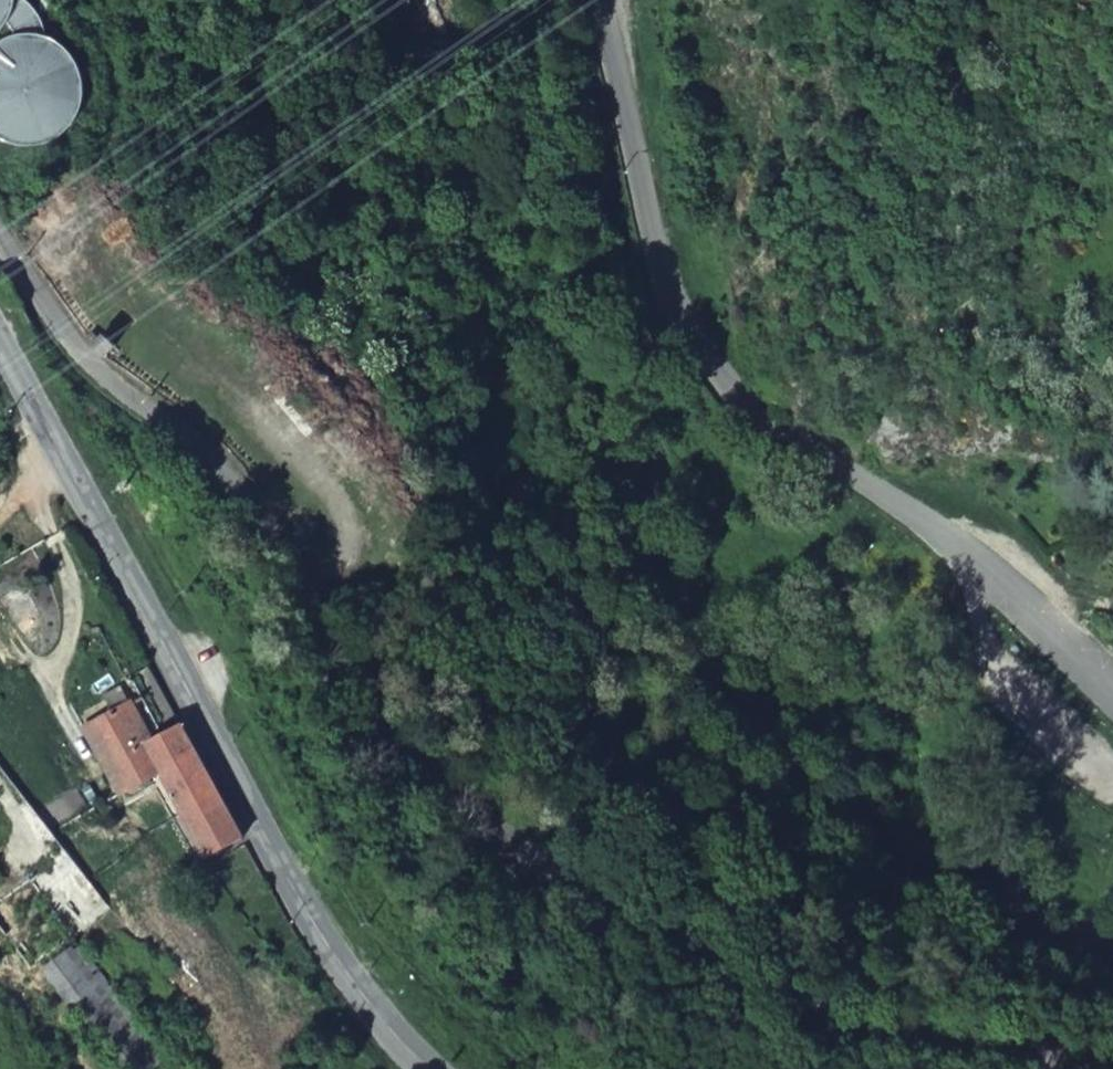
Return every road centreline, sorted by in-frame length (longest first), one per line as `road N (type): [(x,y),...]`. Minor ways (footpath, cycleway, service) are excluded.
road 1 (residential): [(0,242),(96,368),(231,500),(349,693),(419,765),(535,860),(667,915),(805,1004),(842,1017),(988,1030),(1112,1065)]
road 2 (residential): [(1112,698),(945,534),(722,390),(687,341),(664,286),(598,0)]
road 3 (secondary): [(0,340),(320,936),(357,991),(430,1068)]
road 4 (track): [(958,0),(950,74),(954,184),(975,332),(1004,368),(1081,391),(1112,414)]

